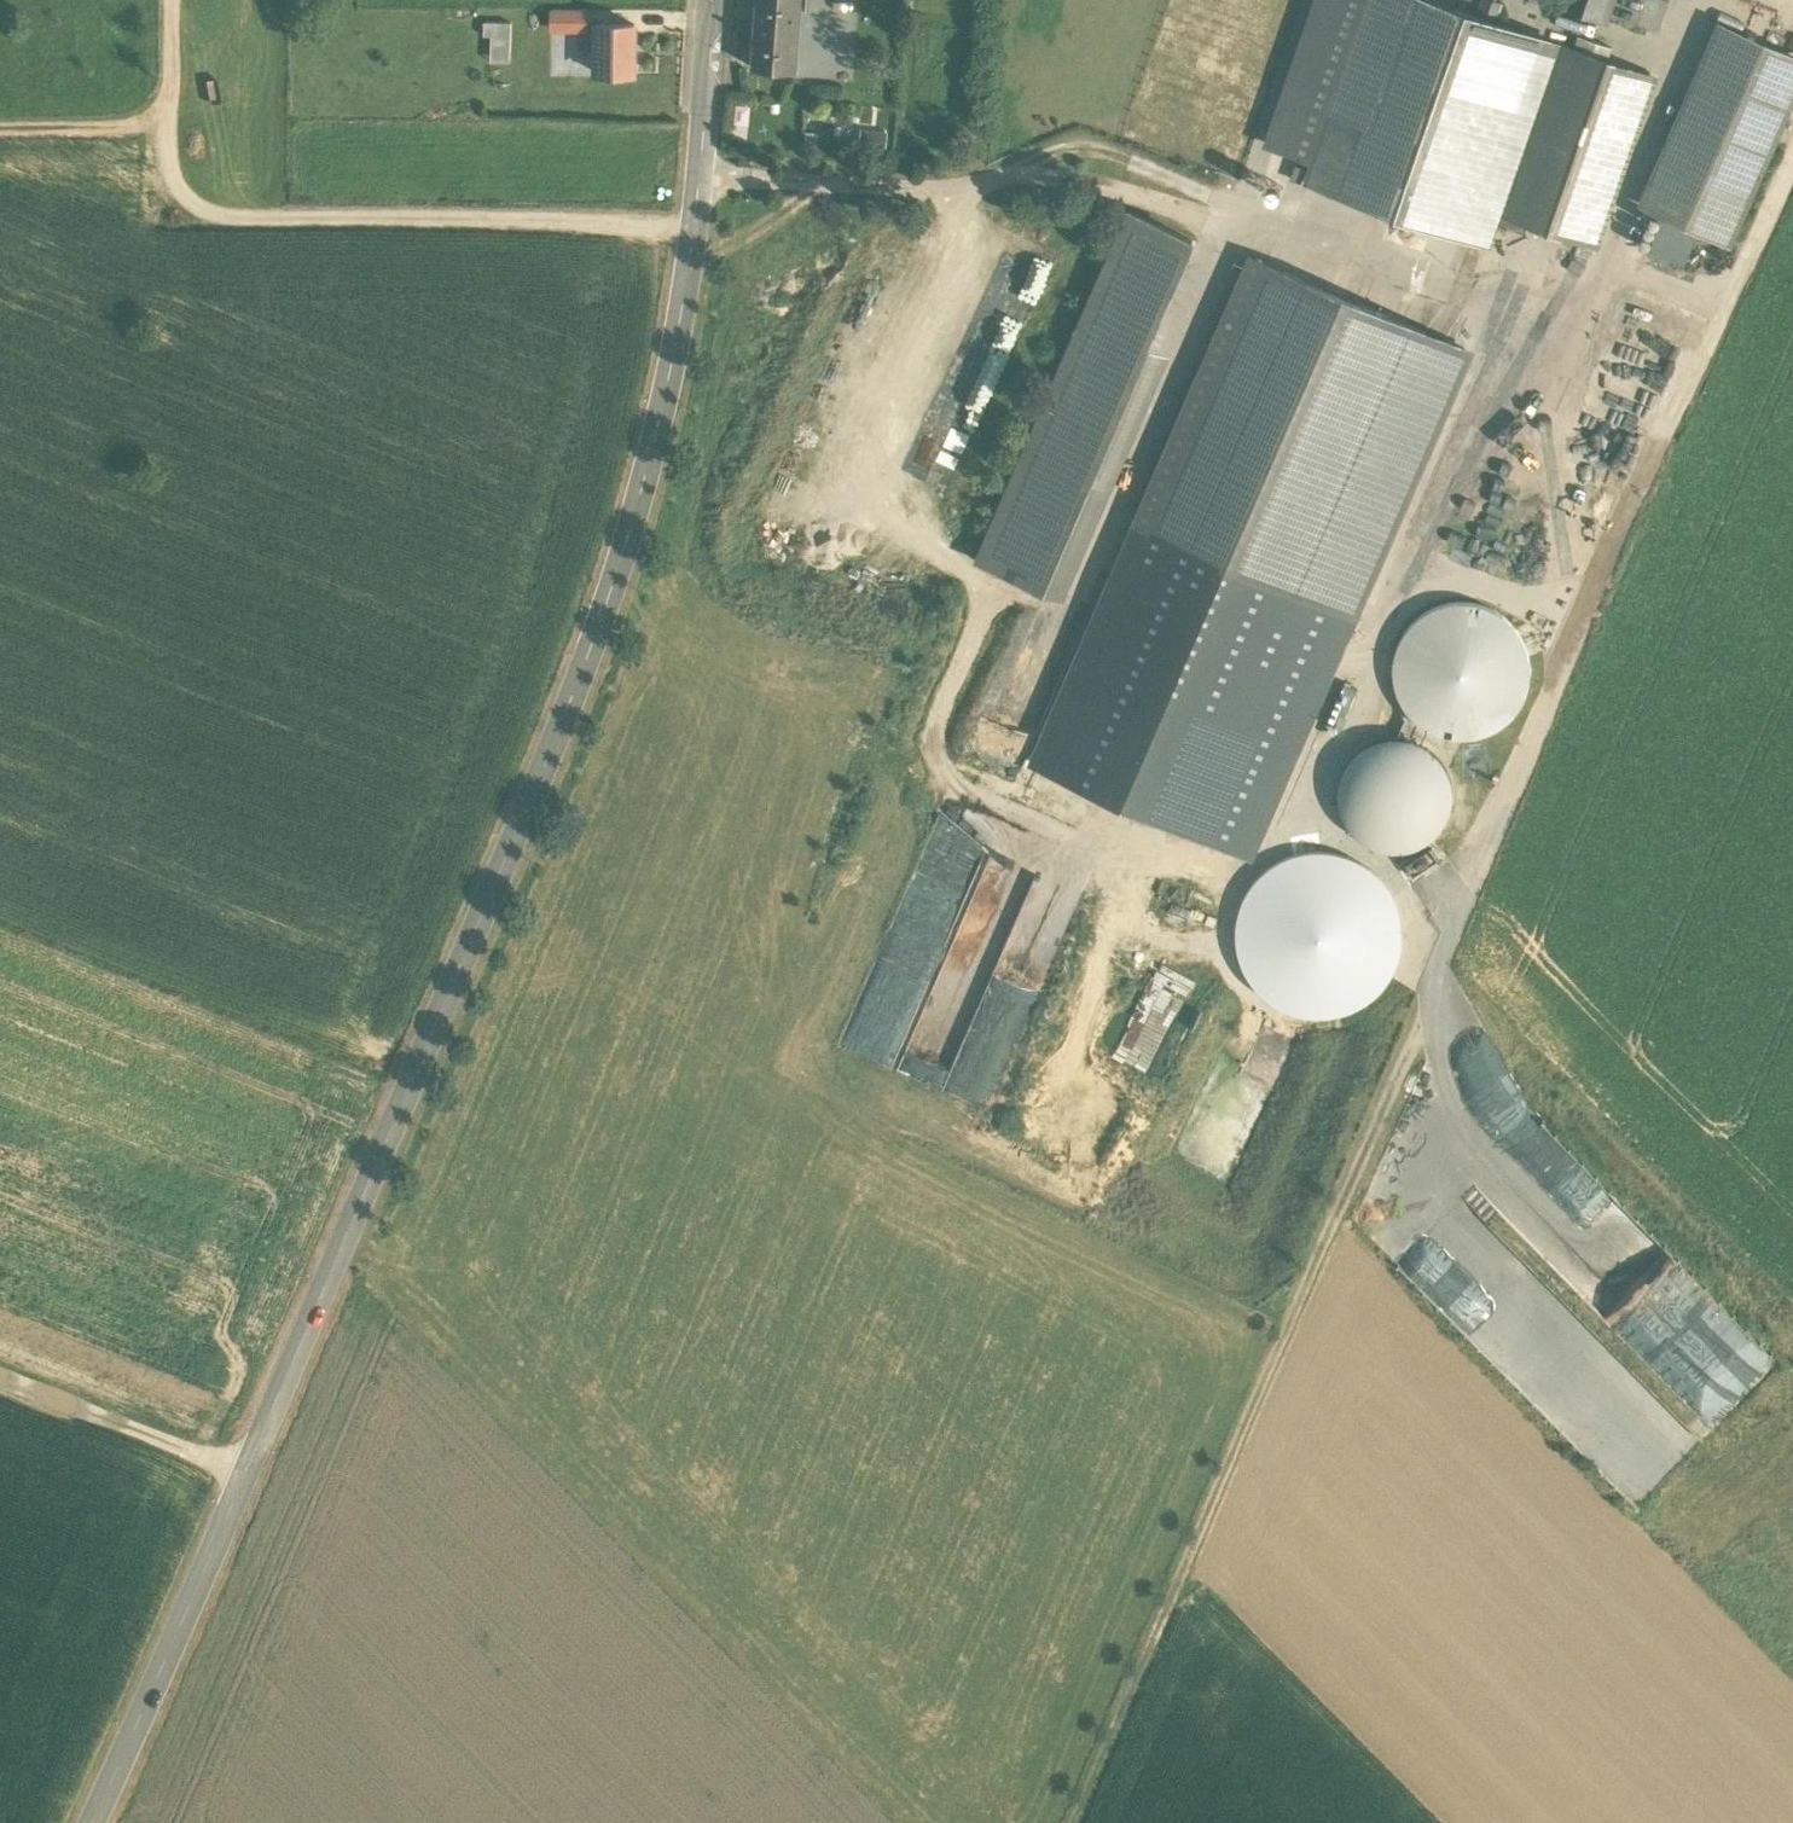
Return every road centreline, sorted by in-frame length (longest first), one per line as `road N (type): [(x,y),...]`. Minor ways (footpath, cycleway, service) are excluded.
road 1 (tertiary): [(93,1822),(320,1305),(611,594),(673,352),(713,0)]
road 2 (track): [(1700,370),(1073,1822)]
road 3 (track): [(698,176),(967,188),(1081,150),(1400,275),(1579,334),(1706,0)]
road 4 (track): [(690,233),(246,218),(190,206),(166,111)]
road 5 (track): [(0,139),(136,136),(156,126),(171,94),(171,0)]
road 6 (track): [(245,1479),(0,1385)]
road 7 (track): [(1700,370),(1792,154)]

